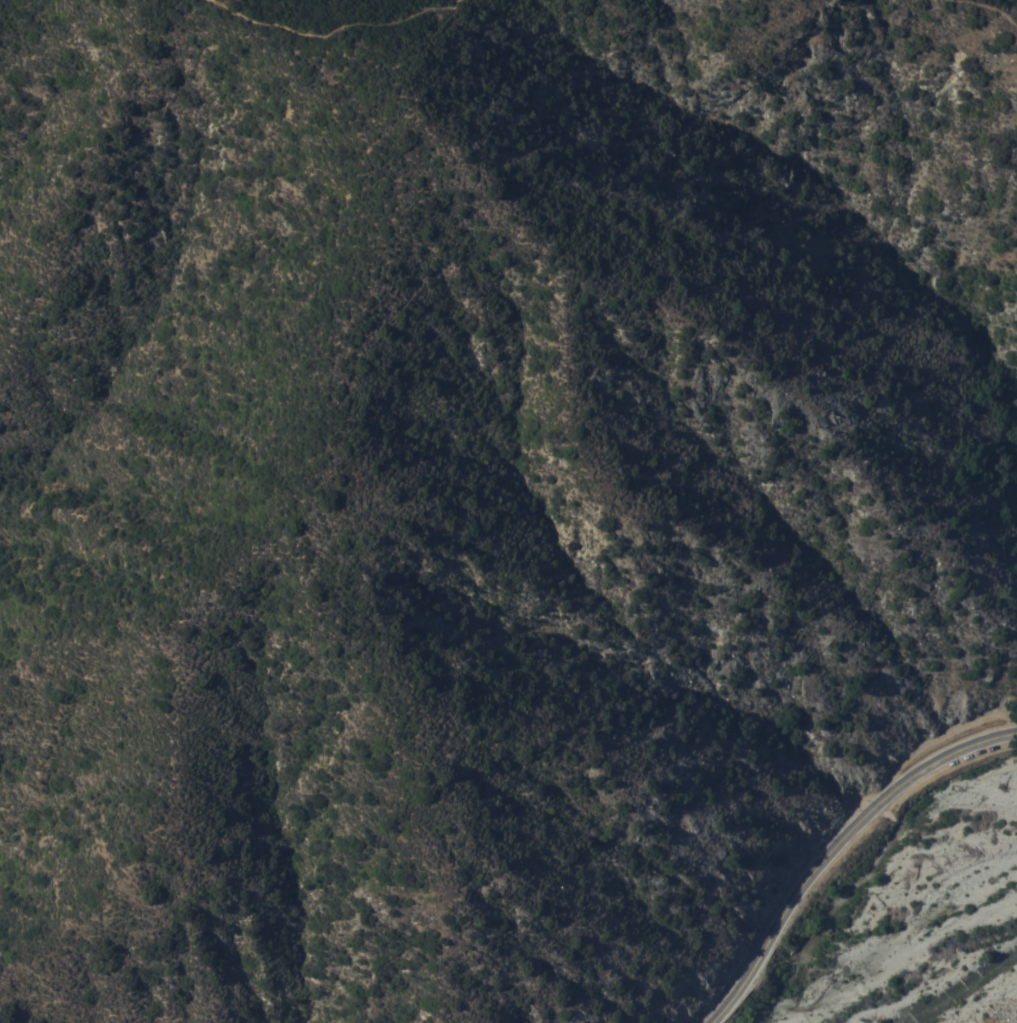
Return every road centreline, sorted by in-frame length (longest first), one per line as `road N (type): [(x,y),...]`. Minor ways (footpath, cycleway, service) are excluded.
road 1 (tertiary): [(734,1022),(892,812),(963,755),(1016,734)]

